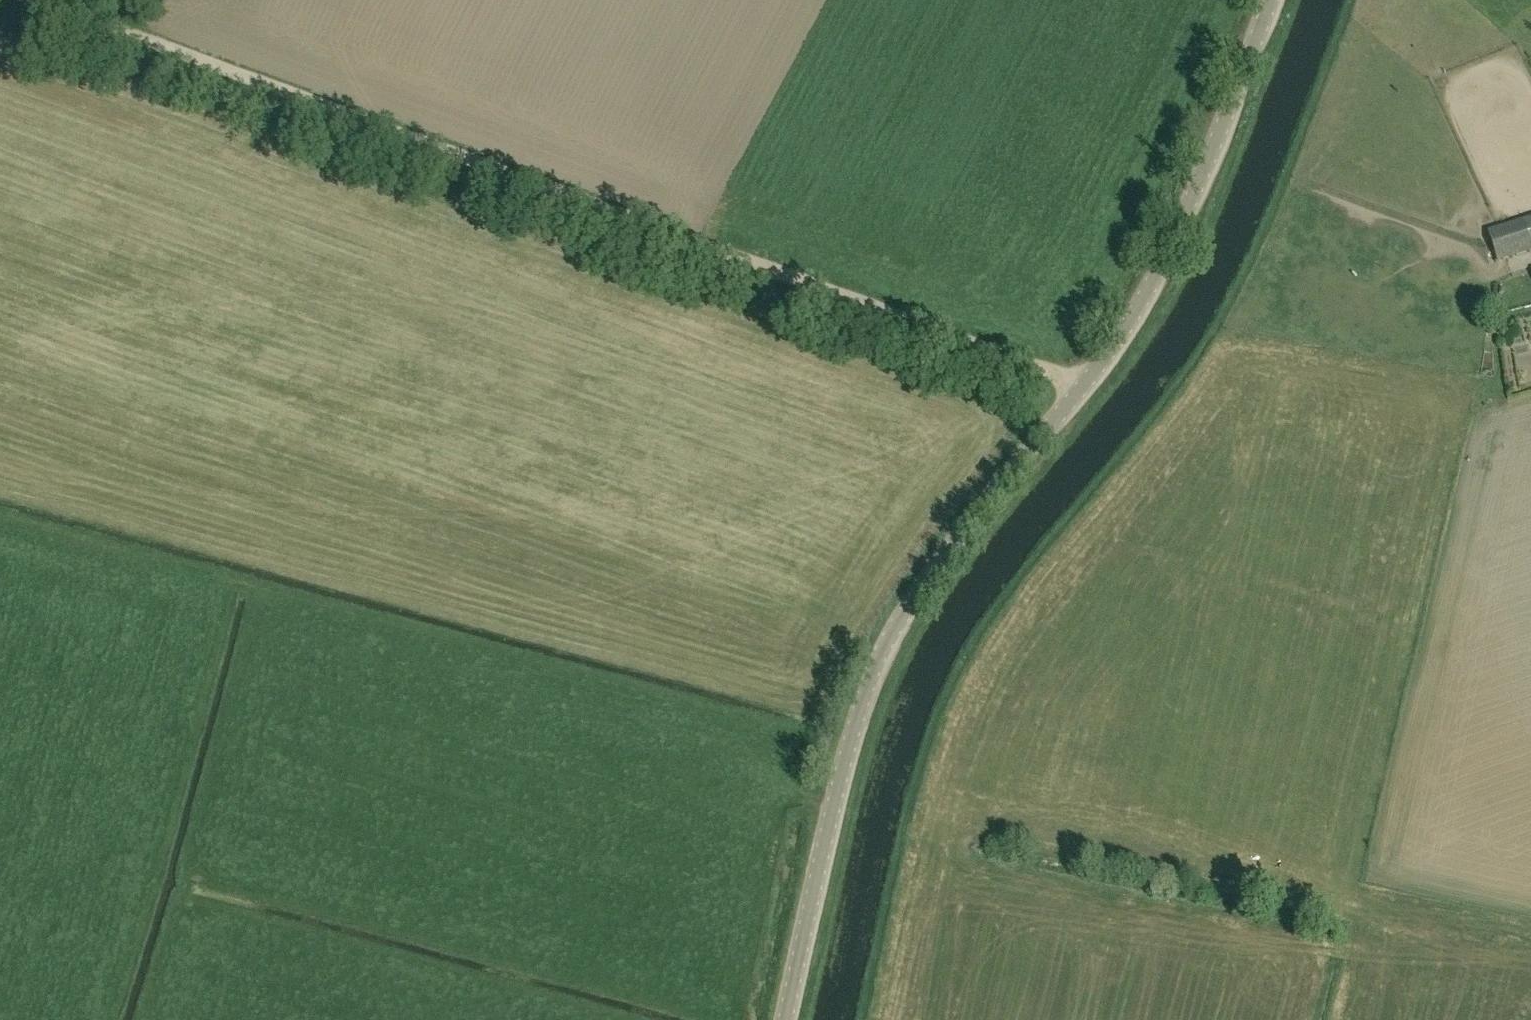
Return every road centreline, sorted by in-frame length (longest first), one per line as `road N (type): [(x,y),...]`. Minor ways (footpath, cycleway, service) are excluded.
road 1 (tertiary): [(788,1019),(822,859),(886,653),(931,571),(1091,386),(1145,301),(1205,177),(1272,0)]
road 2 (track): [(1091,386),(24,0)]

